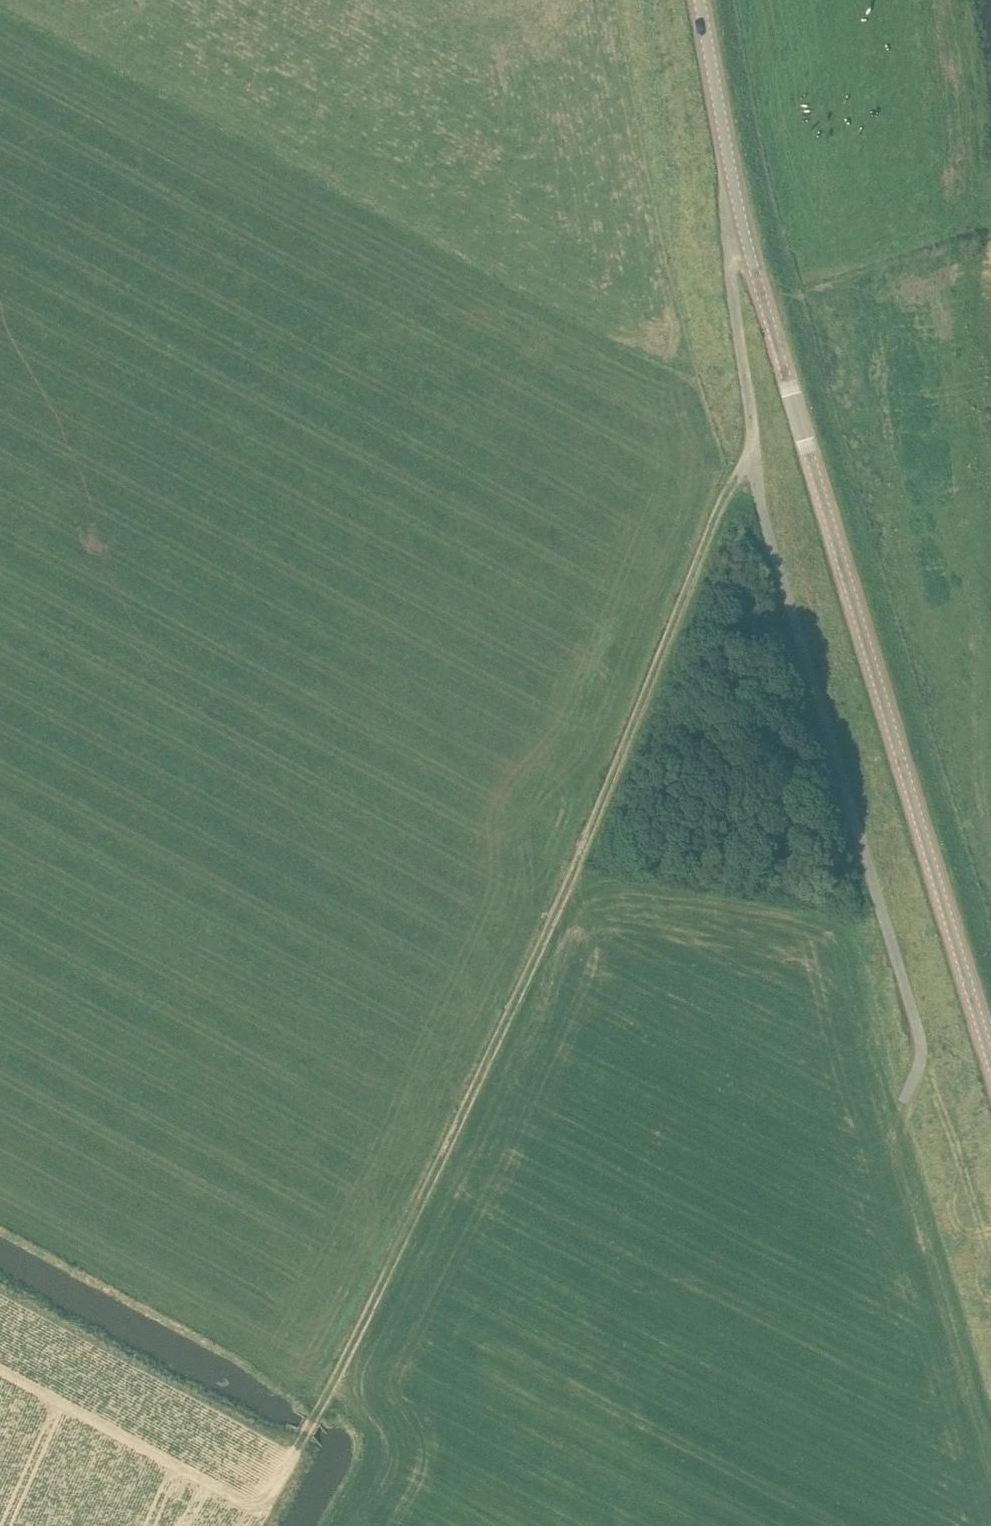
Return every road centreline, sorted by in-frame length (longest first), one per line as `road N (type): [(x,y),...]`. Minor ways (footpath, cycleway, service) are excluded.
road 1 (track): [(741,218),(728,265),(754,452),(733,480),(584,849),(298,1444)]
road 2 (tertiary): [(990,1061),(759,288),(699,0)]

